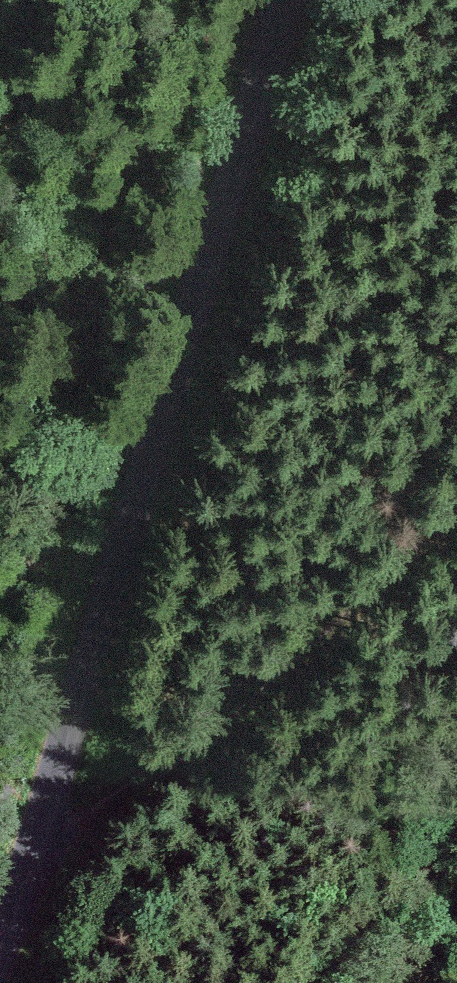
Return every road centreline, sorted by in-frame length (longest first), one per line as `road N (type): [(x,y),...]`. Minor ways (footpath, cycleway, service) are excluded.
road 1 (unclassified): [(293,0),(0,960)]
road 2 (track): [(37,853),(456,437)]

